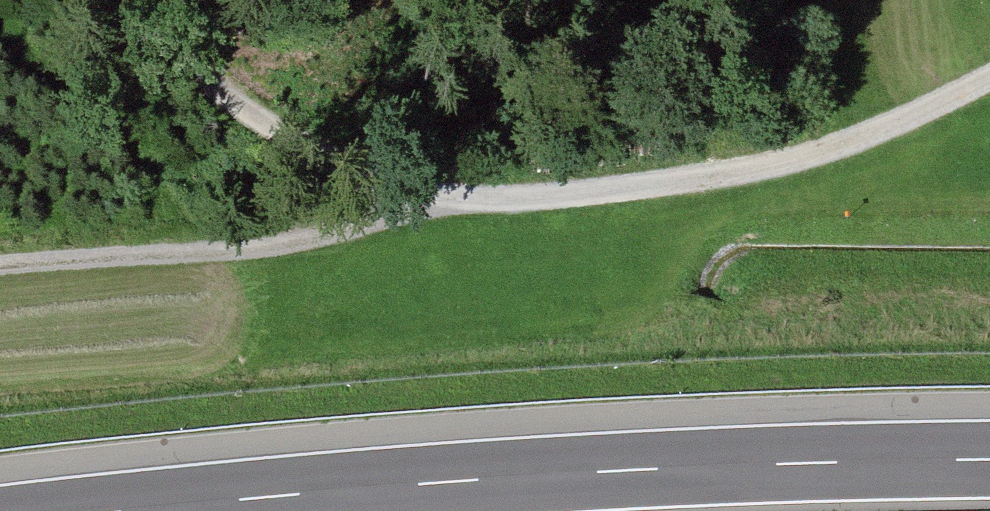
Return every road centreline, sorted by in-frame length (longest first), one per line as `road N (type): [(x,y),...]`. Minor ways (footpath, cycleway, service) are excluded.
road 1 (motorway): [(989,458),(625,469),(118,510)]
road 2 (track): [(466,202),(661,186),(811,160),(989,78)]
road 3 (track): [(0,267),(351,232),(466,202)]
road 4 (track): [(466,202),(322,148),(139,0)]

